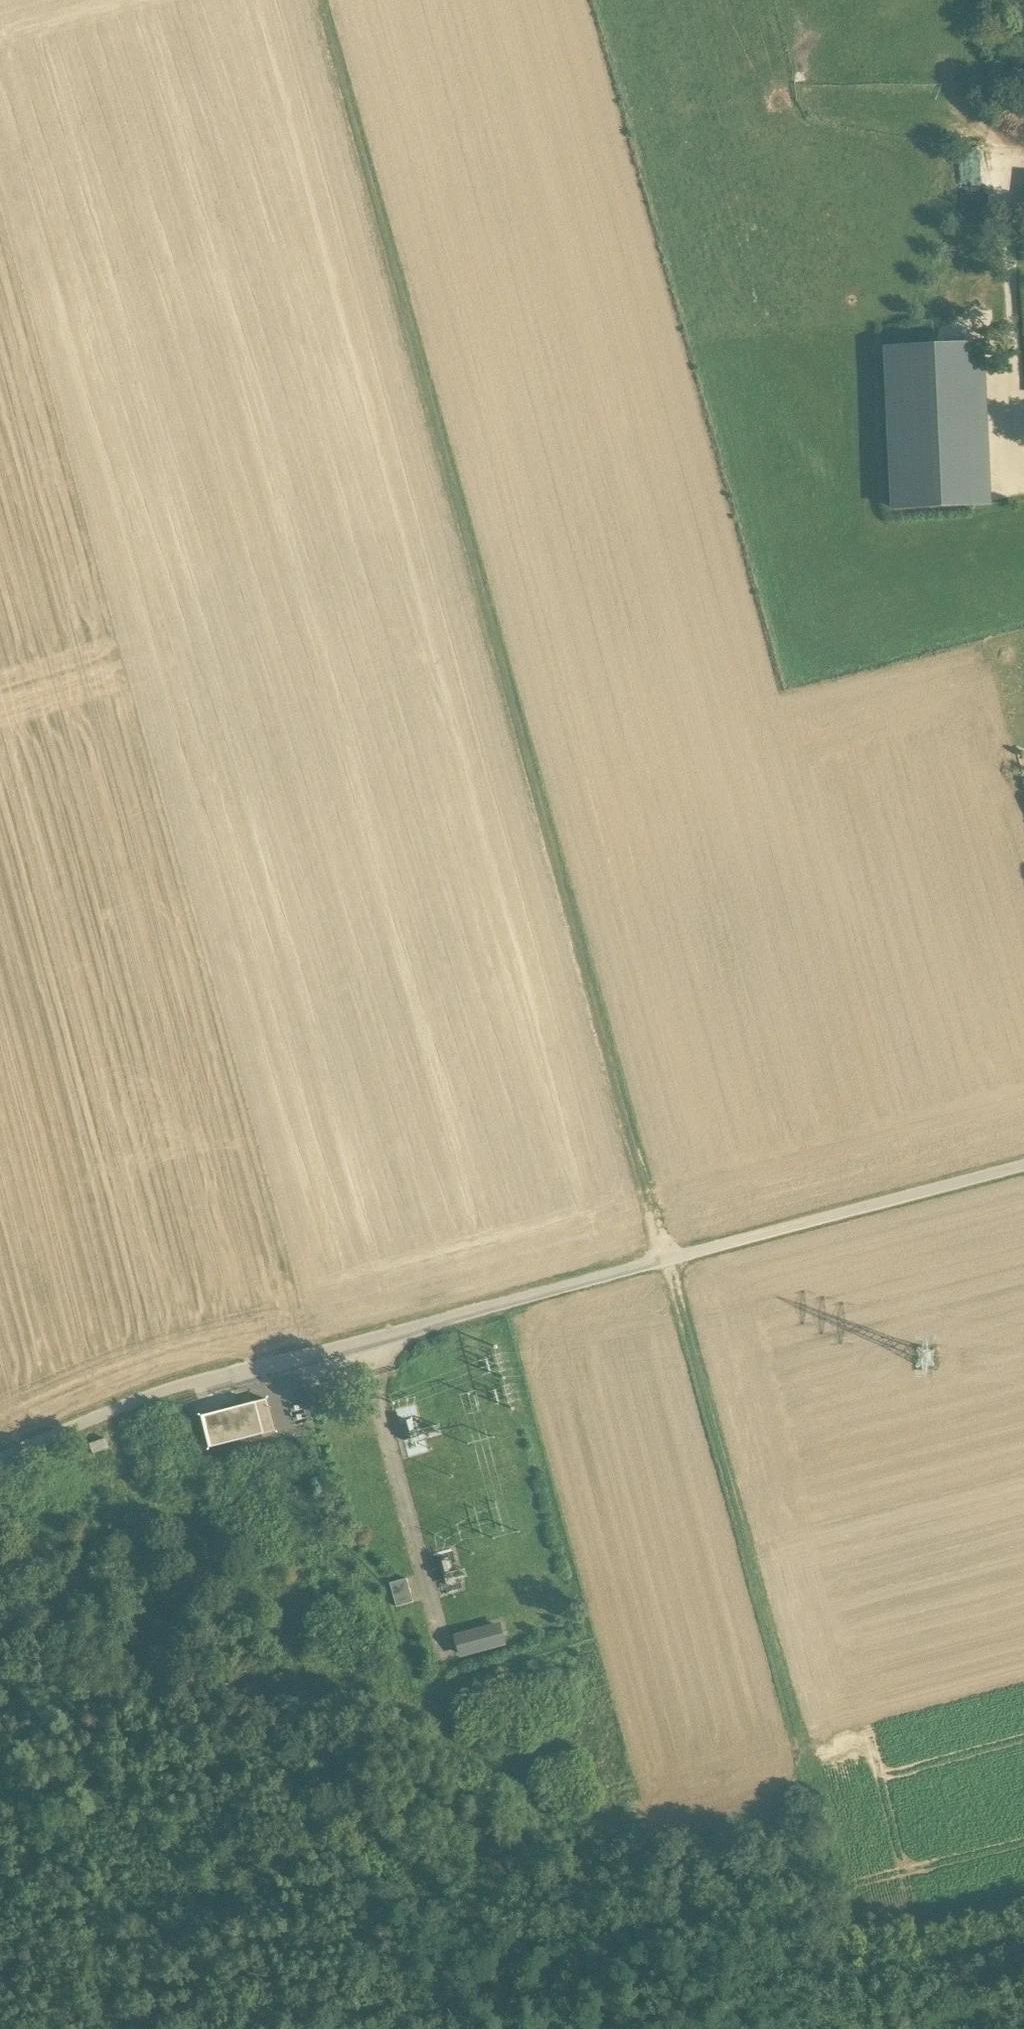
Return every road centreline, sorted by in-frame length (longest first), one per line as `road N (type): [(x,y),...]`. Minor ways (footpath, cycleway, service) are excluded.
road 1 (track): [(326,0),(853,1940)]
road 2 (track): [(1023,1166),(167,1392),(0,1457)]
road 3 (track): [(1023,456),(1008,205),(1013,154),(1023,155)]

